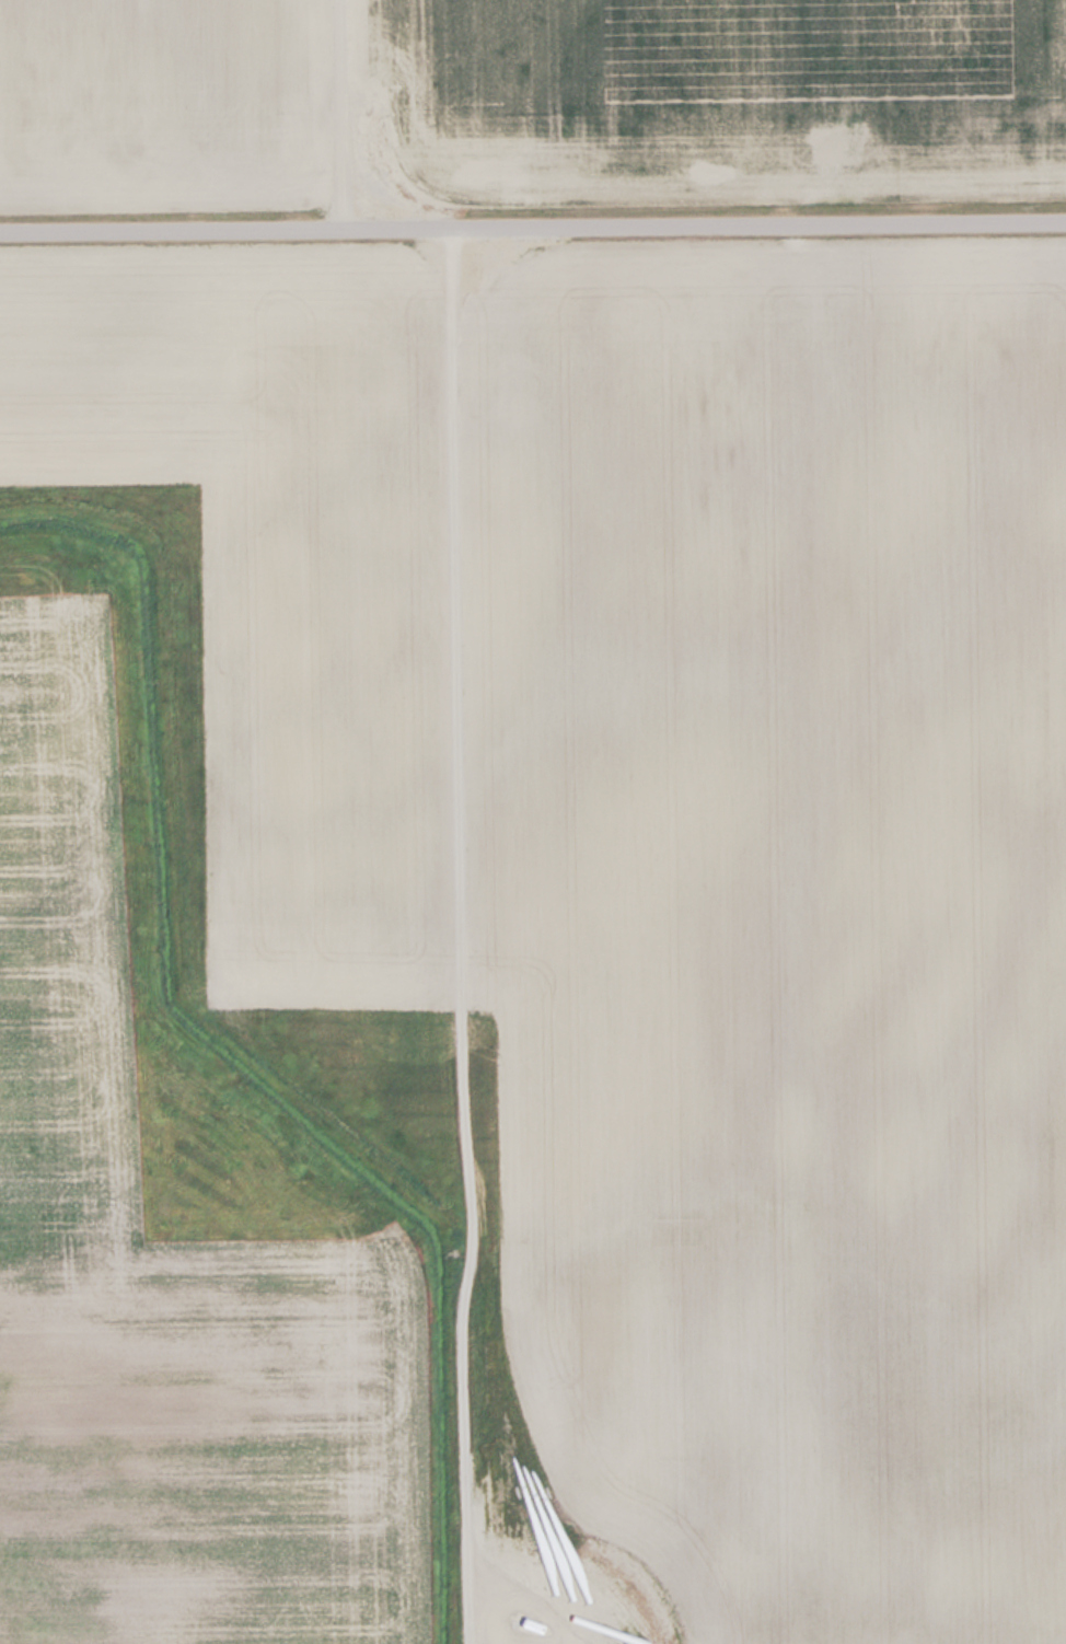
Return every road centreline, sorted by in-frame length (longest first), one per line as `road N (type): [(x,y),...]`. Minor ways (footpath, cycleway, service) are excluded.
road 1 (residential): [(0,233),(1065,224)]

